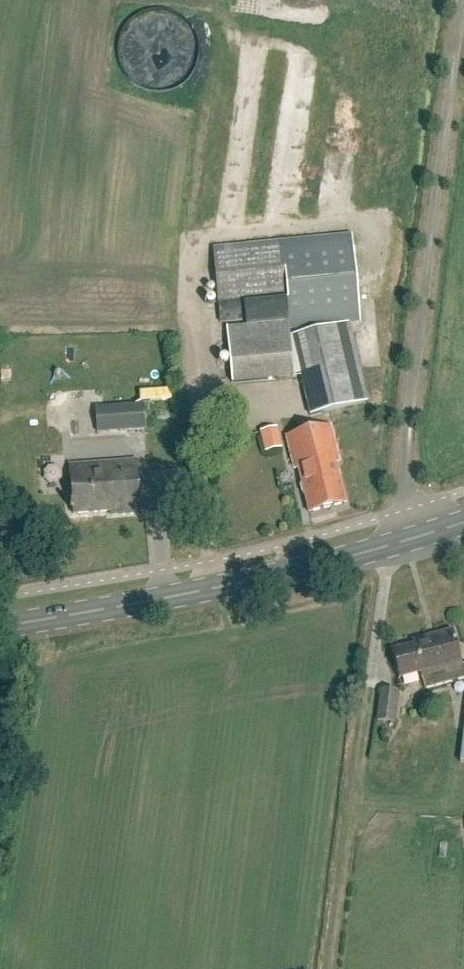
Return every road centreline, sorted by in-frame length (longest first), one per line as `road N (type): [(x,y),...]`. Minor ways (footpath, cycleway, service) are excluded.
road 1 (secondary): [(0,627),(317,565),(463,522)]

